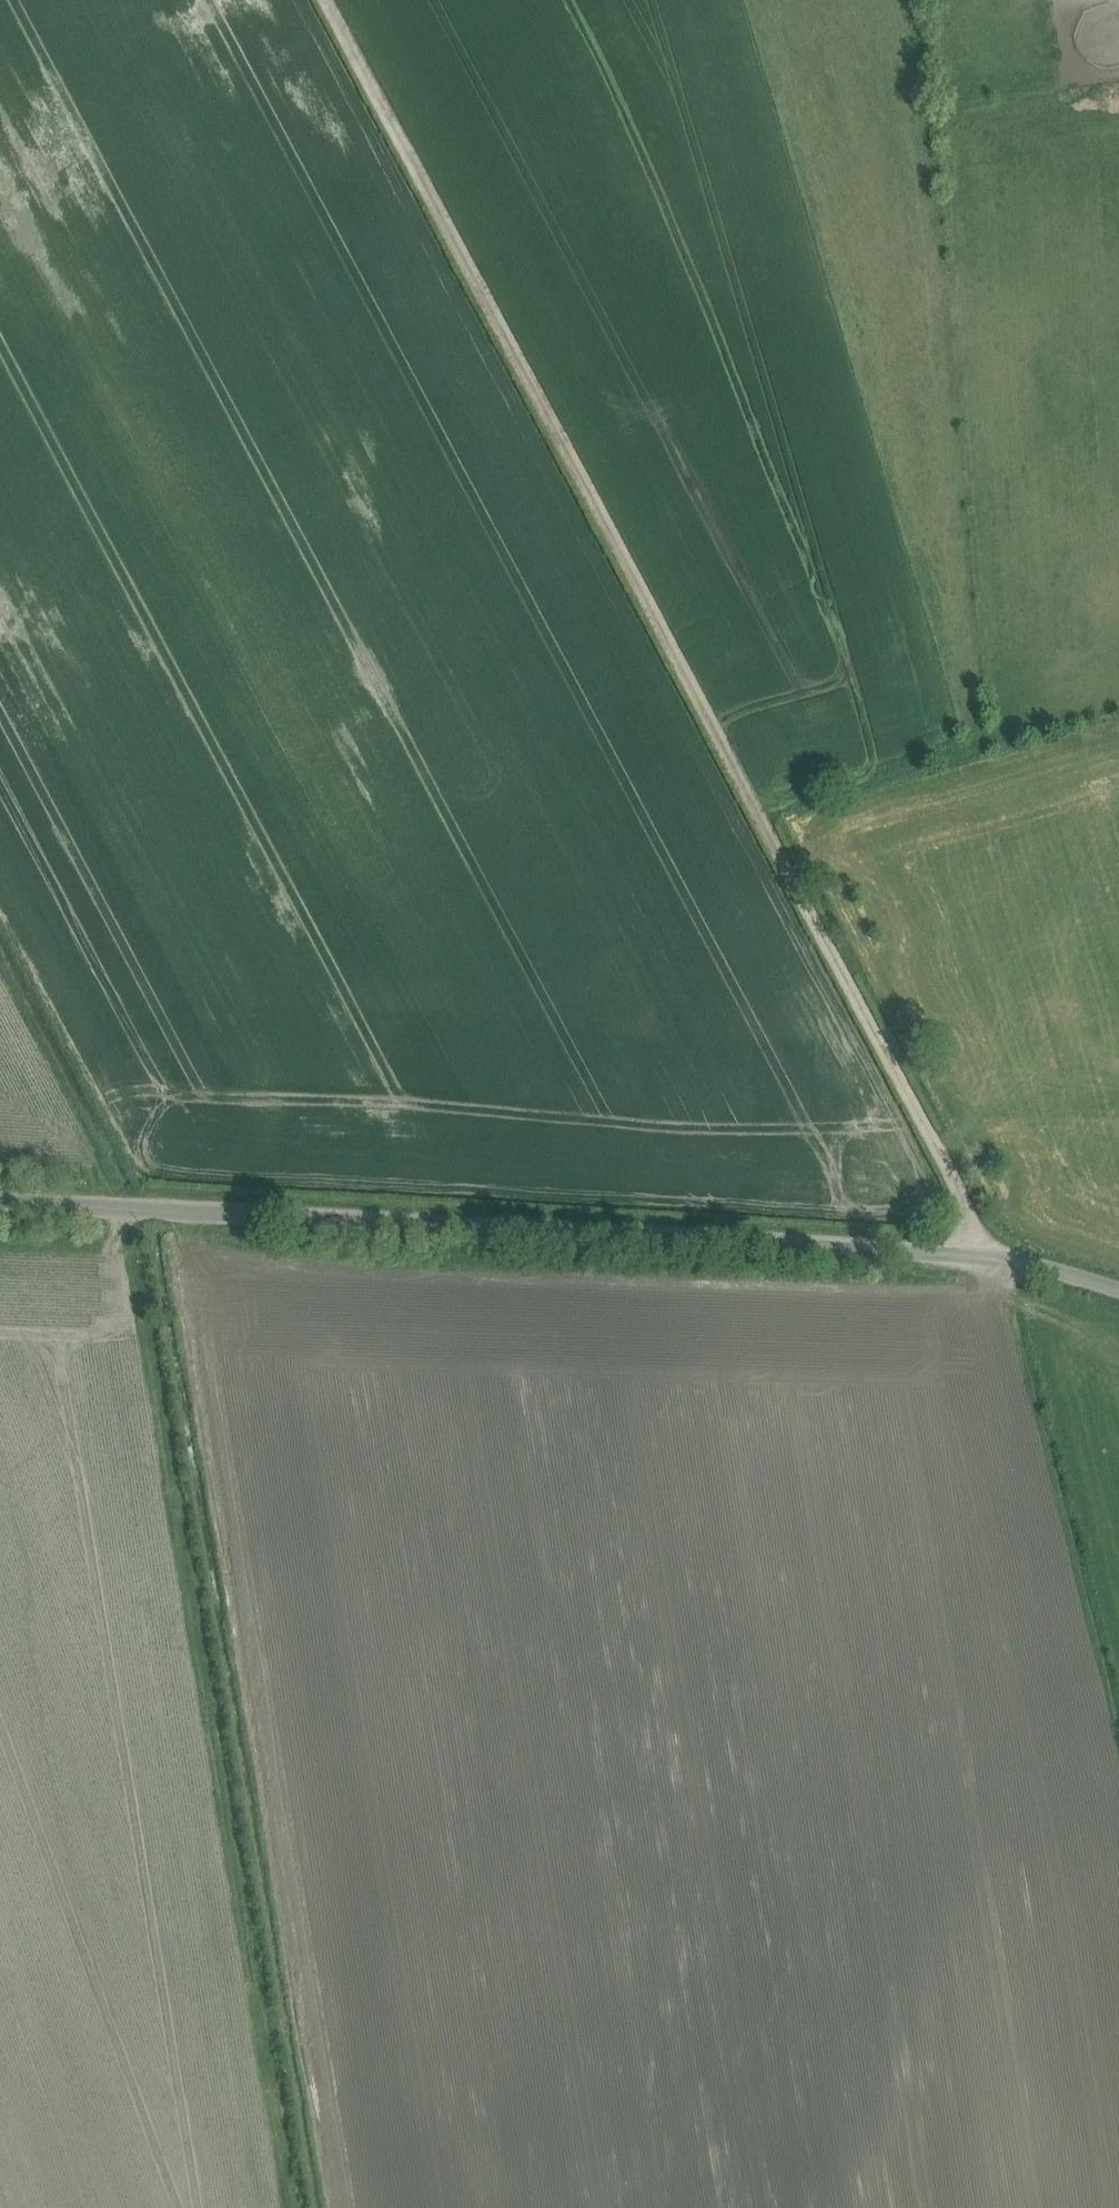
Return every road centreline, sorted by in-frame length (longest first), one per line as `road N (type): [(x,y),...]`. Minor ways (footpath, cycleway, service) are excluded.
road 1 (track): [(998,1258),(329,0)]
road 2 (unclassified): [(0,1194),(998,1258),(1118,1290)]

